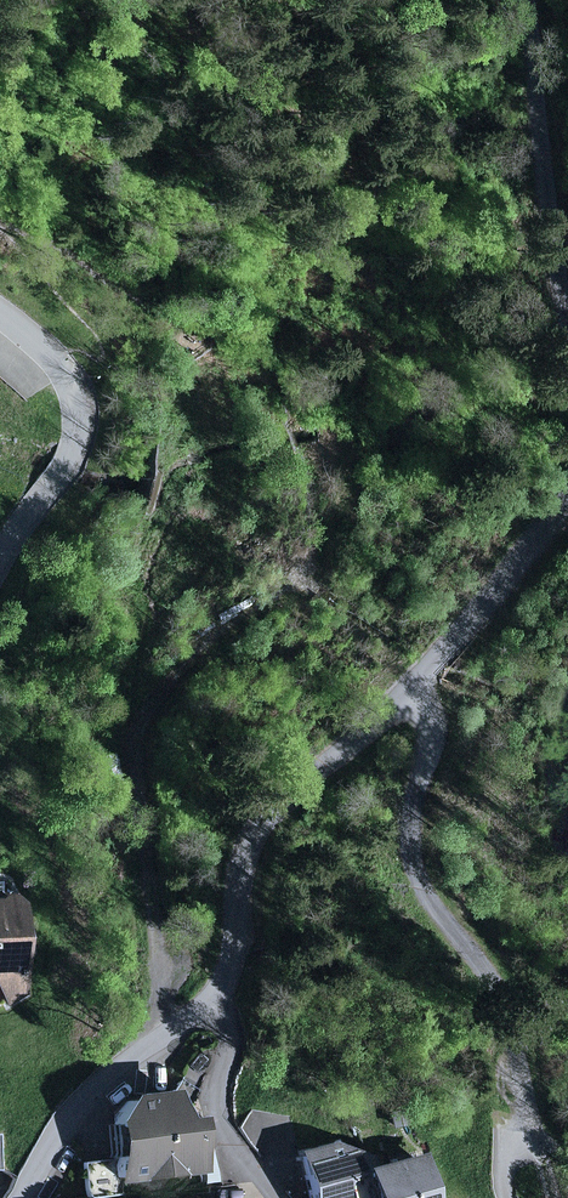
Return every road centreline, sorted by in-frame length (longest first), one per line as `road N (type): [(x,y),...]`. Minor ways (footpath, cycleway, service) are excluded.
road 1 (residential): [(31,1197),(74,1121),(121,1068),(227,984),(246,925),(245,875),(263,845),(432,666)]
road 2 (residential): [(432,666),(435,834),(565,1197)]
road 3 (residential): [(0,569),(67,466),(77,403),(68,372),(0,311)]
road 4 (residential): [(432,666),(567,504)]
road 5 (residential): [(567,203),(539,0)]

